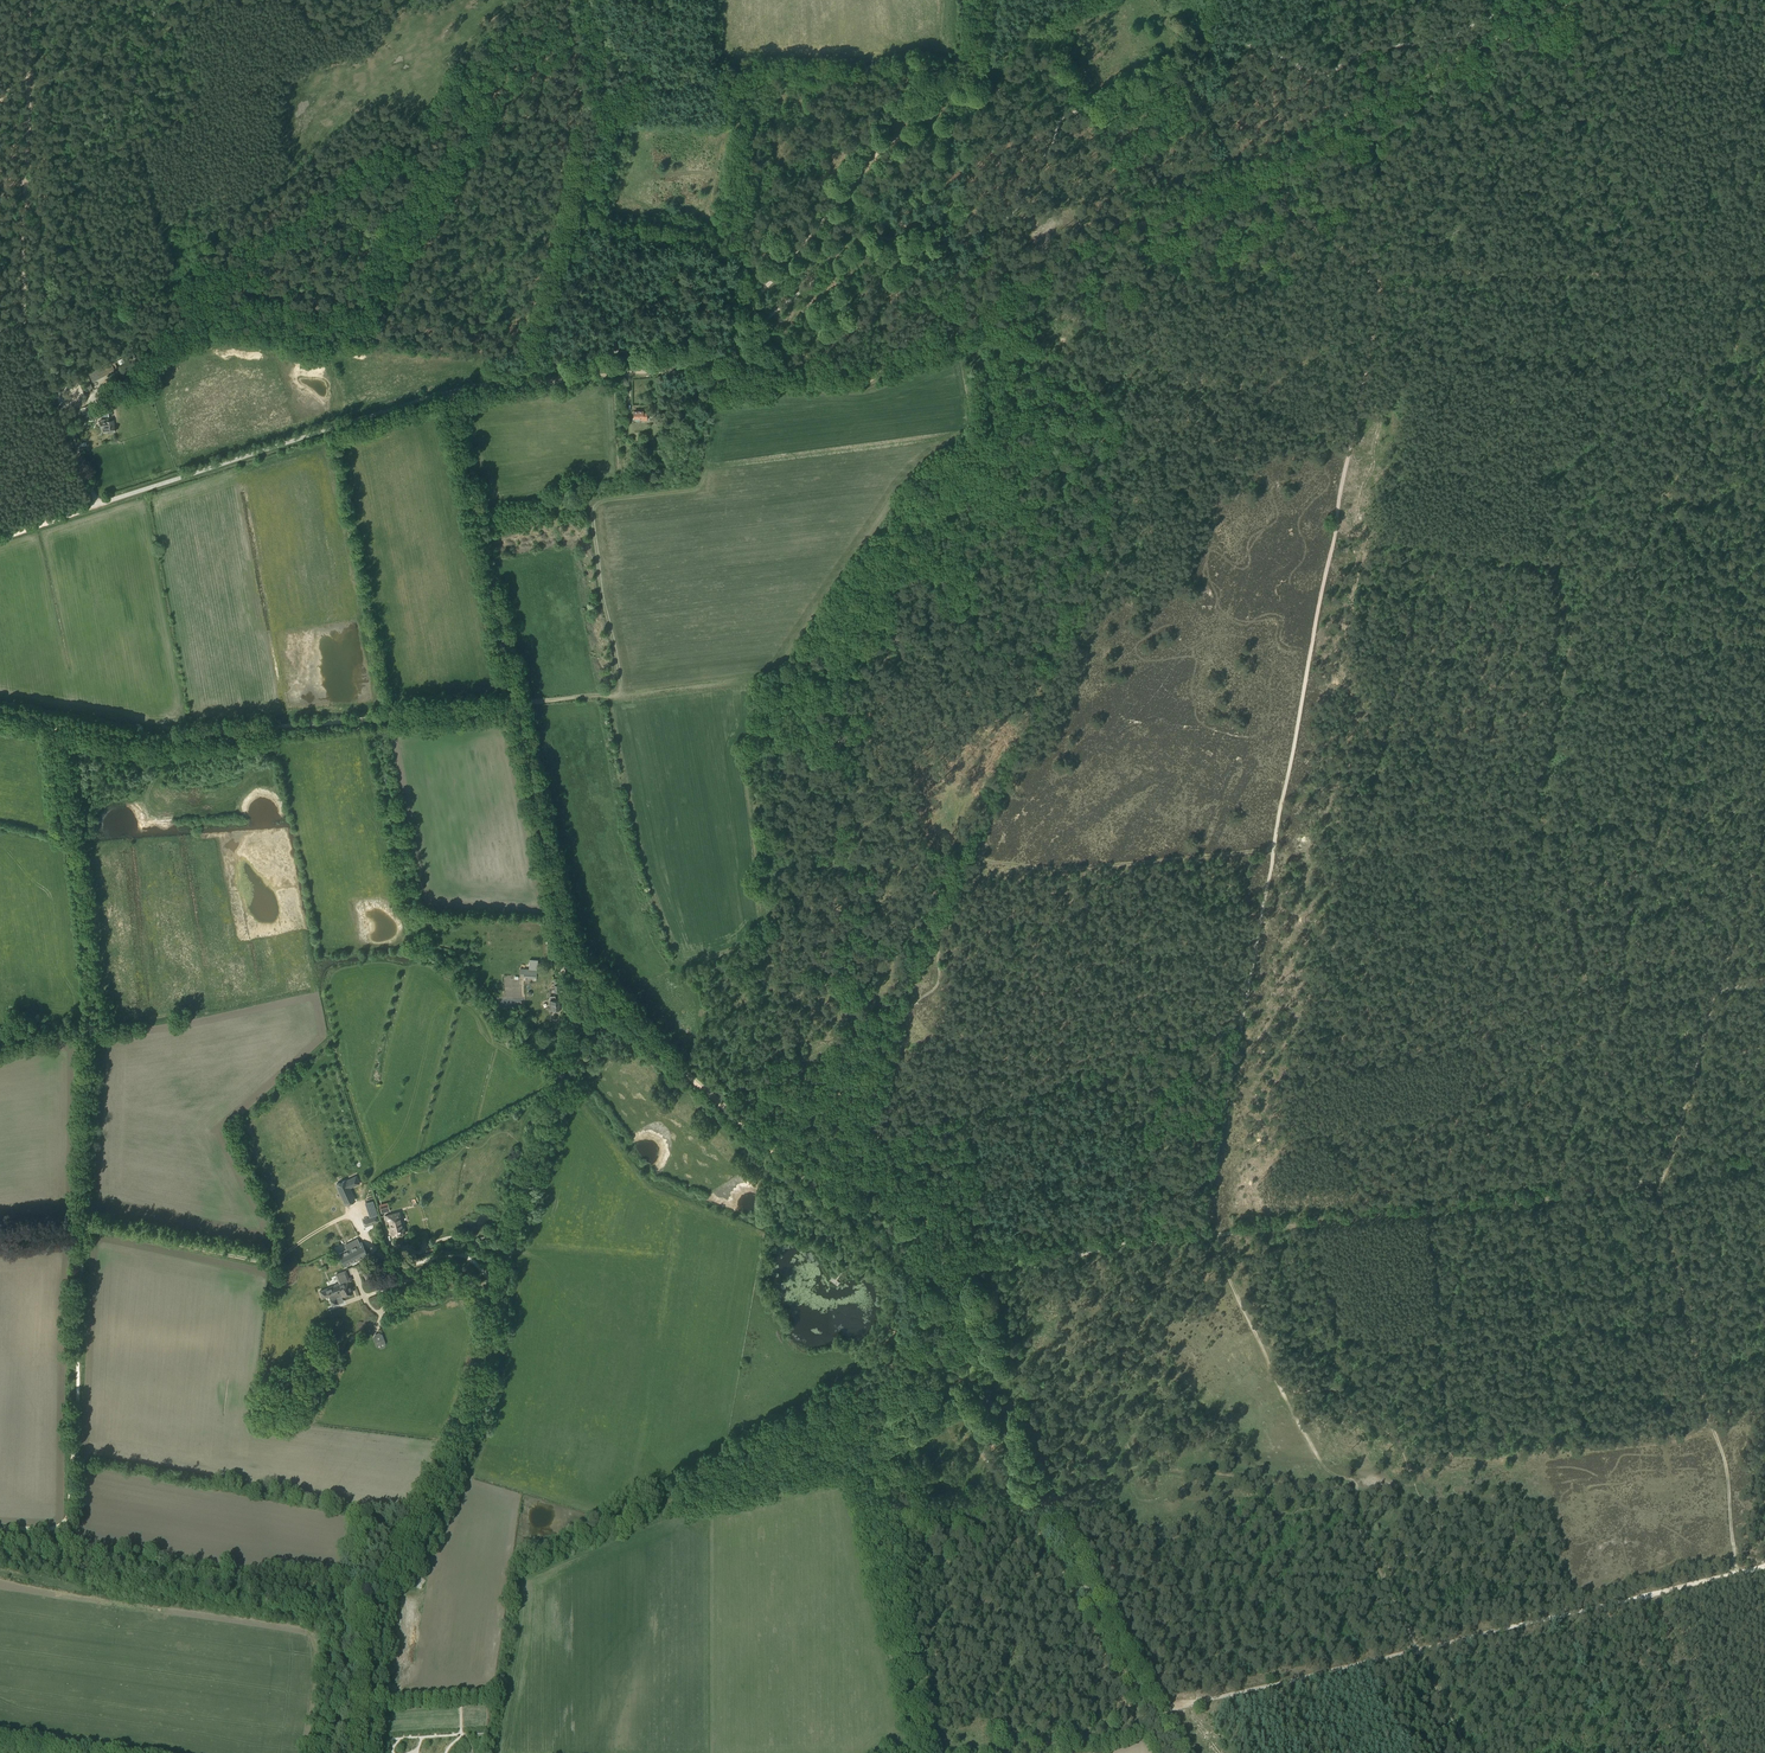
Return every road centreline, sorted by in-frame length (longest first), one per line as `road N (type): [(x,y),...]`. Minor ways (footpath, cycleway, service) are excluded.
road 1 (unclassified): [(360,1752),(371,1617),(439,1514),(475,1414),(521,1197),(577,1009),(447,392)]
road 2 (track): [(1206,1235),(1382,278)]
road 3 (track): [(516,382),(644,371),(754,384),(863,383),(931,318),(993,274),(1168,213),(1249,173)]
road 4 (track): [(51,720),(94,1056),(83,1227)]
road 5 (track): [(1155,1713),(1011,1442),(978,1396),(943,1281),(921,1268)]
road 6 (track): [(1155,1713),(1647,1595)]
road 7 (track): [(722,380),(757,298),(870,161),(986,68),(999,0)]
road 8 (track): [(1764,642),(1649,621),(1634,567),(1335,533)]
road 9 (track): [(517,703),(164,736),(51,720)]
road 10 (track): [(921,1268),(879,1243),(729,1113),(571,961)]
road 11 (track): [(83,1227),(264,1263),(327,1226),(354,1220),(398,1269),(459,1256),(503,1283)]
road 12 (track): [(1206,1235),(1661,1179)]
road 13 (track): [(1661,1179),(1712,1427),(1727,1468),(1730,1574)]
road 14 (track): [(1382,278),(1764,271)]
road 15 (unclassified): [(86,509),(447,392)]
road 16 (track): [(1249,173),(1577,0)]
road 17 (track): [(1764,826),(1661,1179)]
road 18 (track): [(83,1227),(69,1519),(53,1530),(0,1528)]
road 19 (track): [(29,0),(25,316)]
road 20 (track): [(815,1188),(867,1146),(891,1091),(905,1020),(939,982),(940,928)]
road 21 (track): [(921,1268),(1062,1258),(1121,1240),(1206,1235)]
road 22 (track): [(1469,1752),(1384,1586)]
road 23 (track): [(1699,1752),(1647,1595)]
road 24 (track): [(1206,1235),(1273,1371)]
road 25 (track): [(0,1731),(127,1752)]

